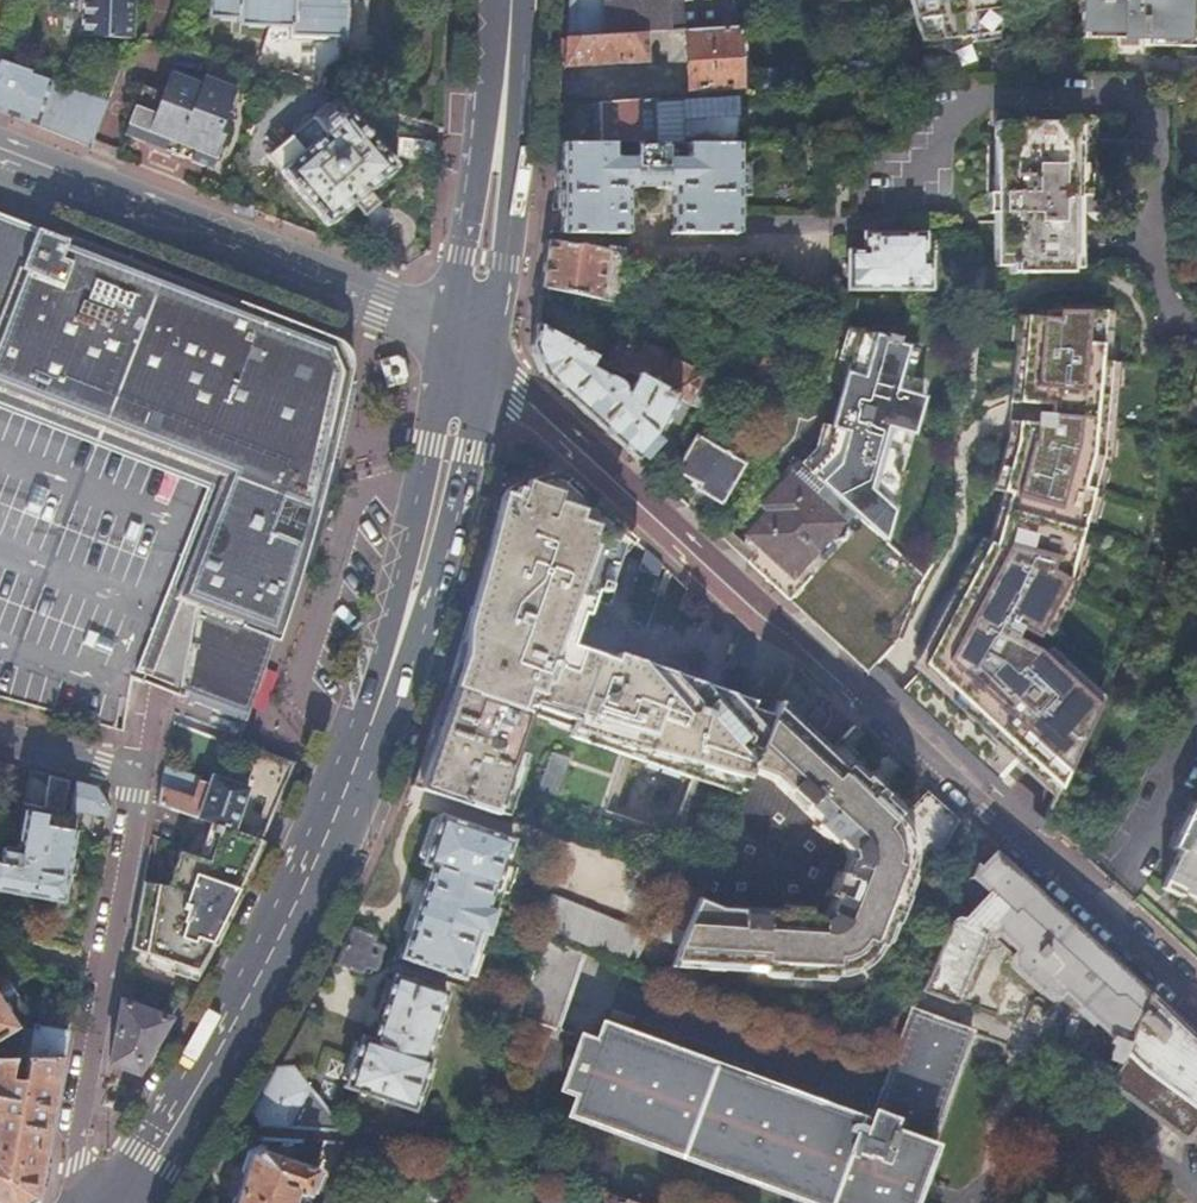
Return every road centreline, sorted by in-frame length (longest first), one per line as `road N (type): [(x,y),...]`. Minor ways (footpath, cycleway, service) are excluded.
road 1 (residential): [(1196,1008),(466,343)]
road 2 (primary): [(124,1202),(185,1127),(353,775),(406,617),(466,343)]
road 3 (residential): [(466,343),(0,163)]
road 4 (residential): [(133,776),(113,871),(73,1202)]
road 5 (primary): [(466,343),(498,143),(503,0)]
road 6 (residential): [(0,739),(133,776)]

